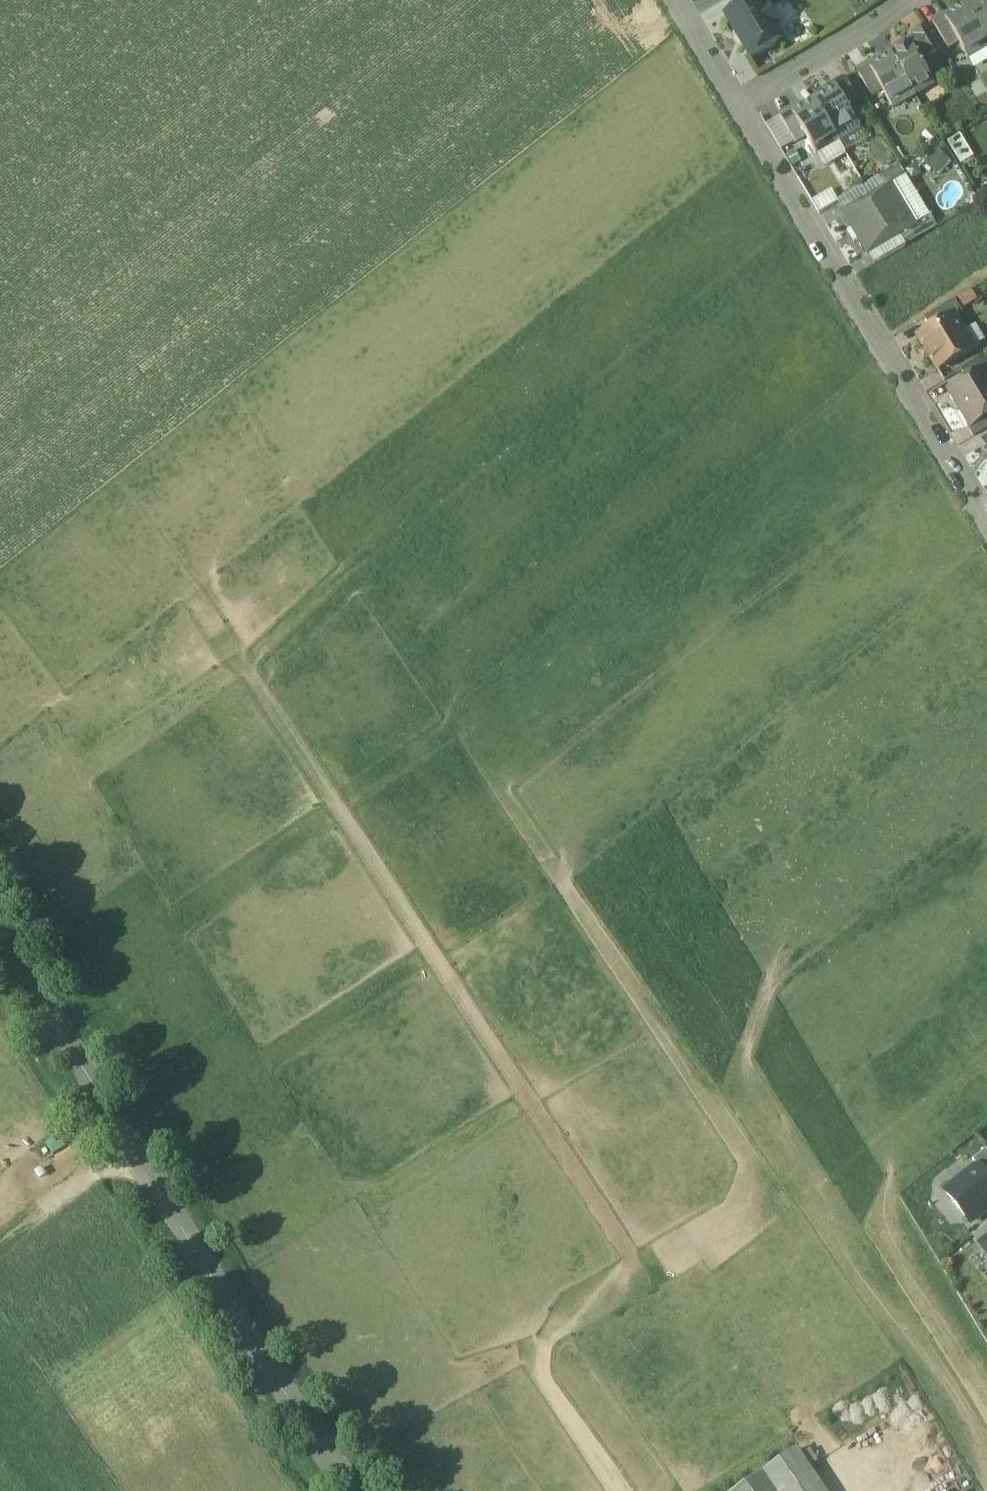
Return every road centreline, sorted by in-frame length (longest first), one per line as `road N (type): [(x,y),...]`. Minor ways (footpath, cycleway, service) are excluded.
road 1 (residential): [(351,1490),(0,927)]
road 2 (residential): [(986,523),(740,110)]
road 3 (residential): [(914,0),(740,110)]
road 4 (residential): [(740,110),(676,0)]

